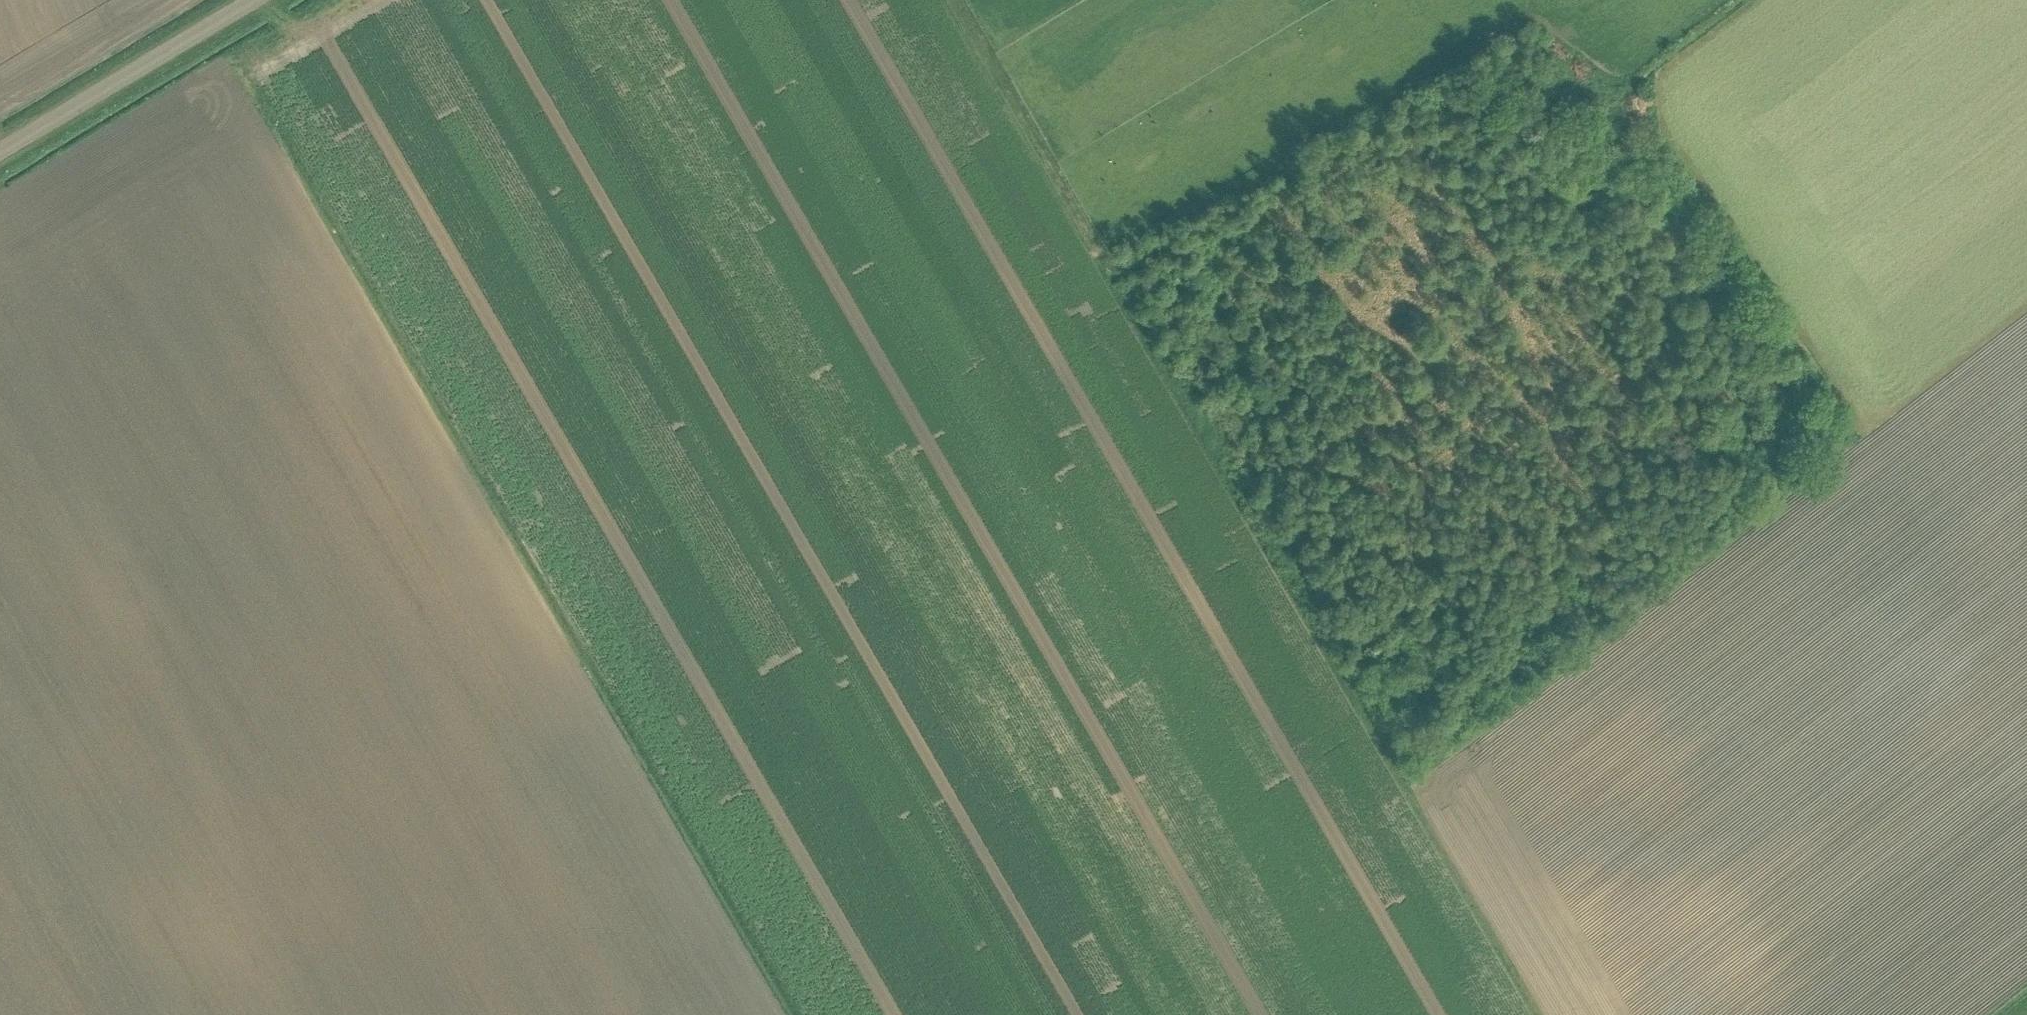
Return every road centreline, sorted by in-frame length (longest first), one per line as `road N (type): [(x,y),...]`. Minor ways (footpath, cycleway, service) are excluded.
road 1 (unclassified): [(0,151),(252,0)]

